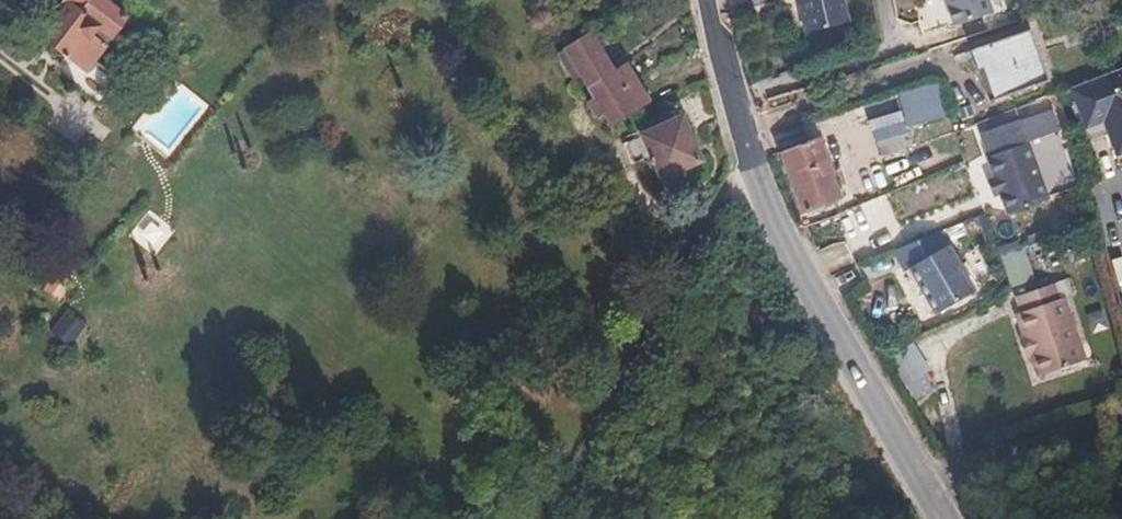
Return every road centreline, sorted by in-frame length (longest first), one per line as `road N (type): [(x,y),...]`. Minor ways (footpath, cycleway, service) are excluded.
road 1 (tertiary): [(709,0),(750,157),(805,280),(945,518)]

